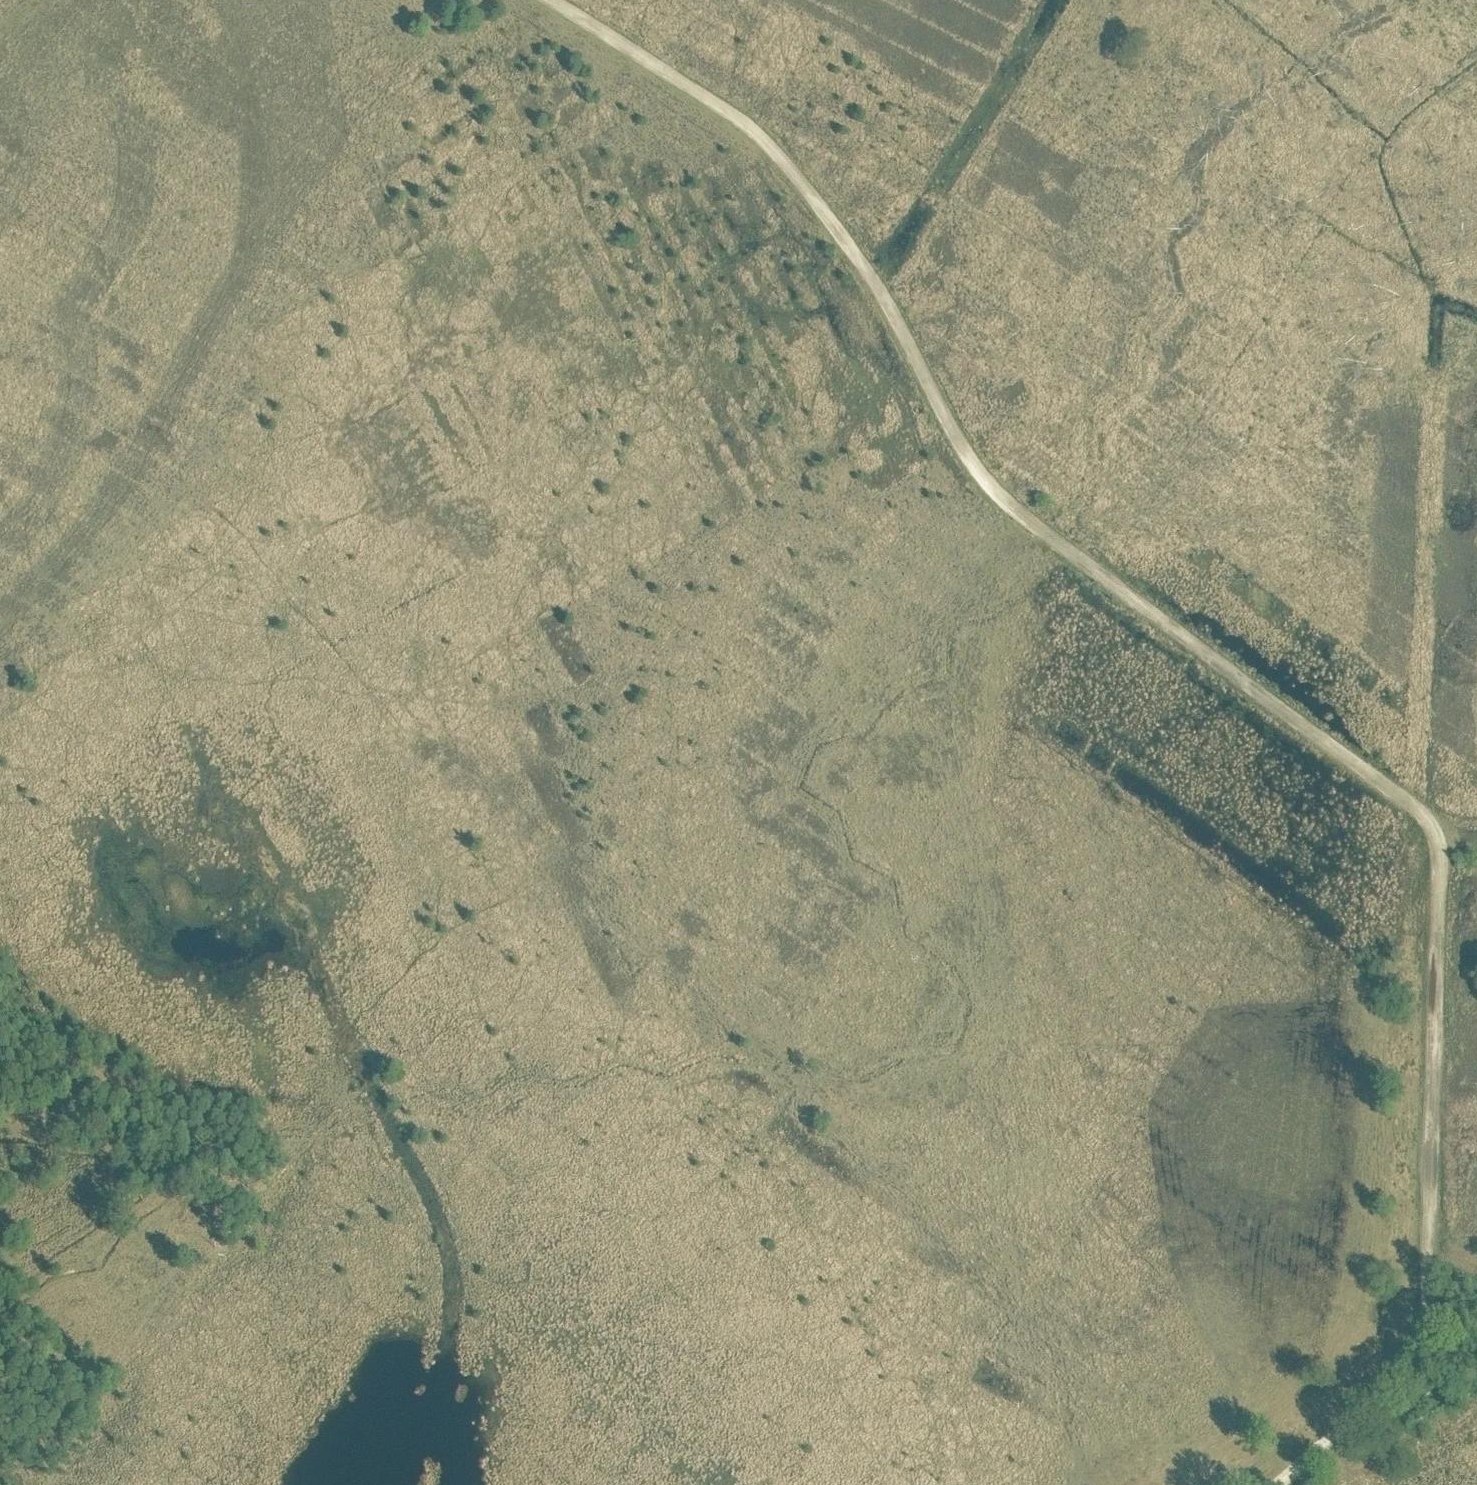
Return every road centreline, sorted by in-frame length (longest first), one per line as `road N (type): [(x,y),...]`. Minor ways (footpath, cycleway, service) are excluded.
road 1 (track): [(1275,1484),(1393,1381),(1425,1338),(1441,831),(1005,507),(958,443),(870,279),(775,155),(714,106),(544,0)]

